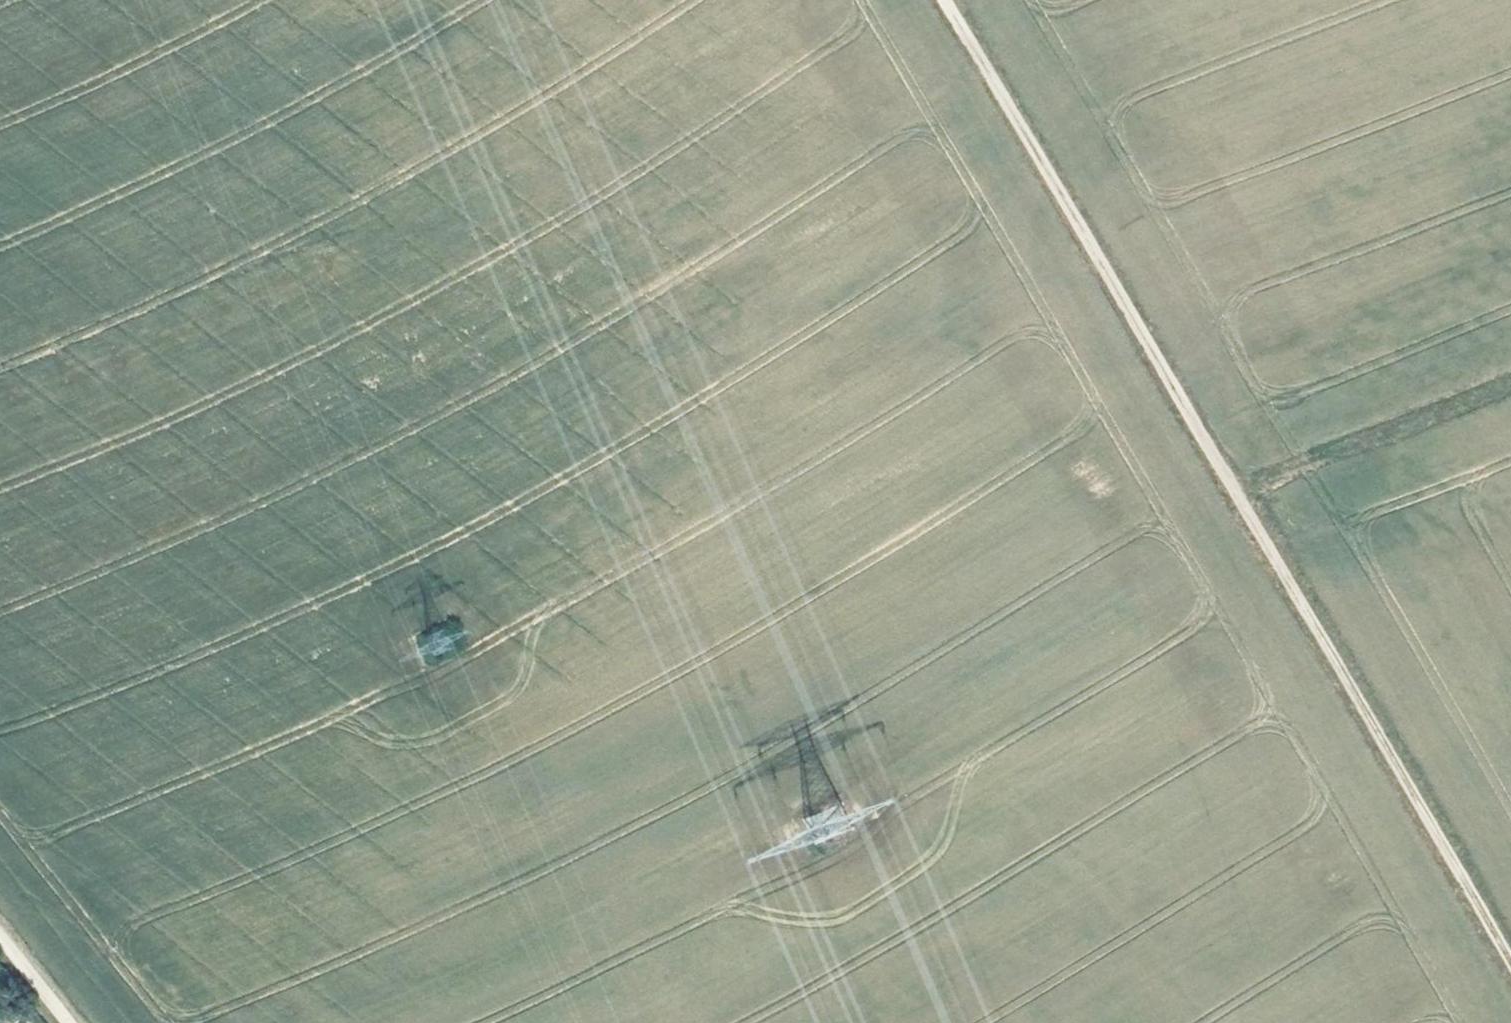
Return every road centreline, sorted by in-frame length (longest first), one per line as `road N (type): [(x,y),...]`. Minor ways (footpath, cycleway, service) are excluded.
road 1 (track): [(945,0),(1510,964)]
road 2 (track): [(1235,493),(1510,383)]

